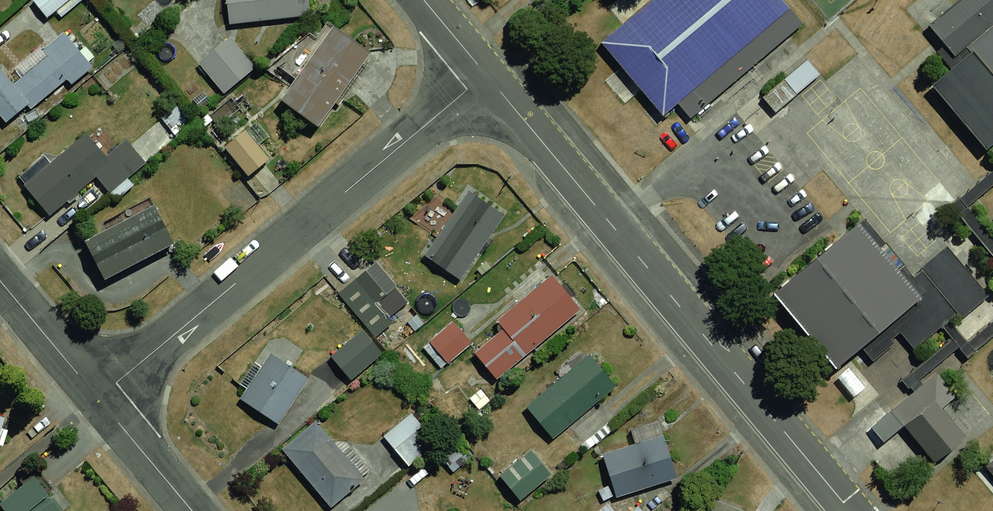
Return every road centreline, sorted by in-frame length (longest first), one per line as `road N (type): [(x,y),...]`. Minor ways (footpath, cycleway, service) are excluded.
road 1 (residential): [(486,74),(851,510)]
road 2 (residential): [(98,398),(486,74)]
road 3 (residential): [(0,280),(98,398)]
road 4 (residential): [(98,398),(192,510)]

